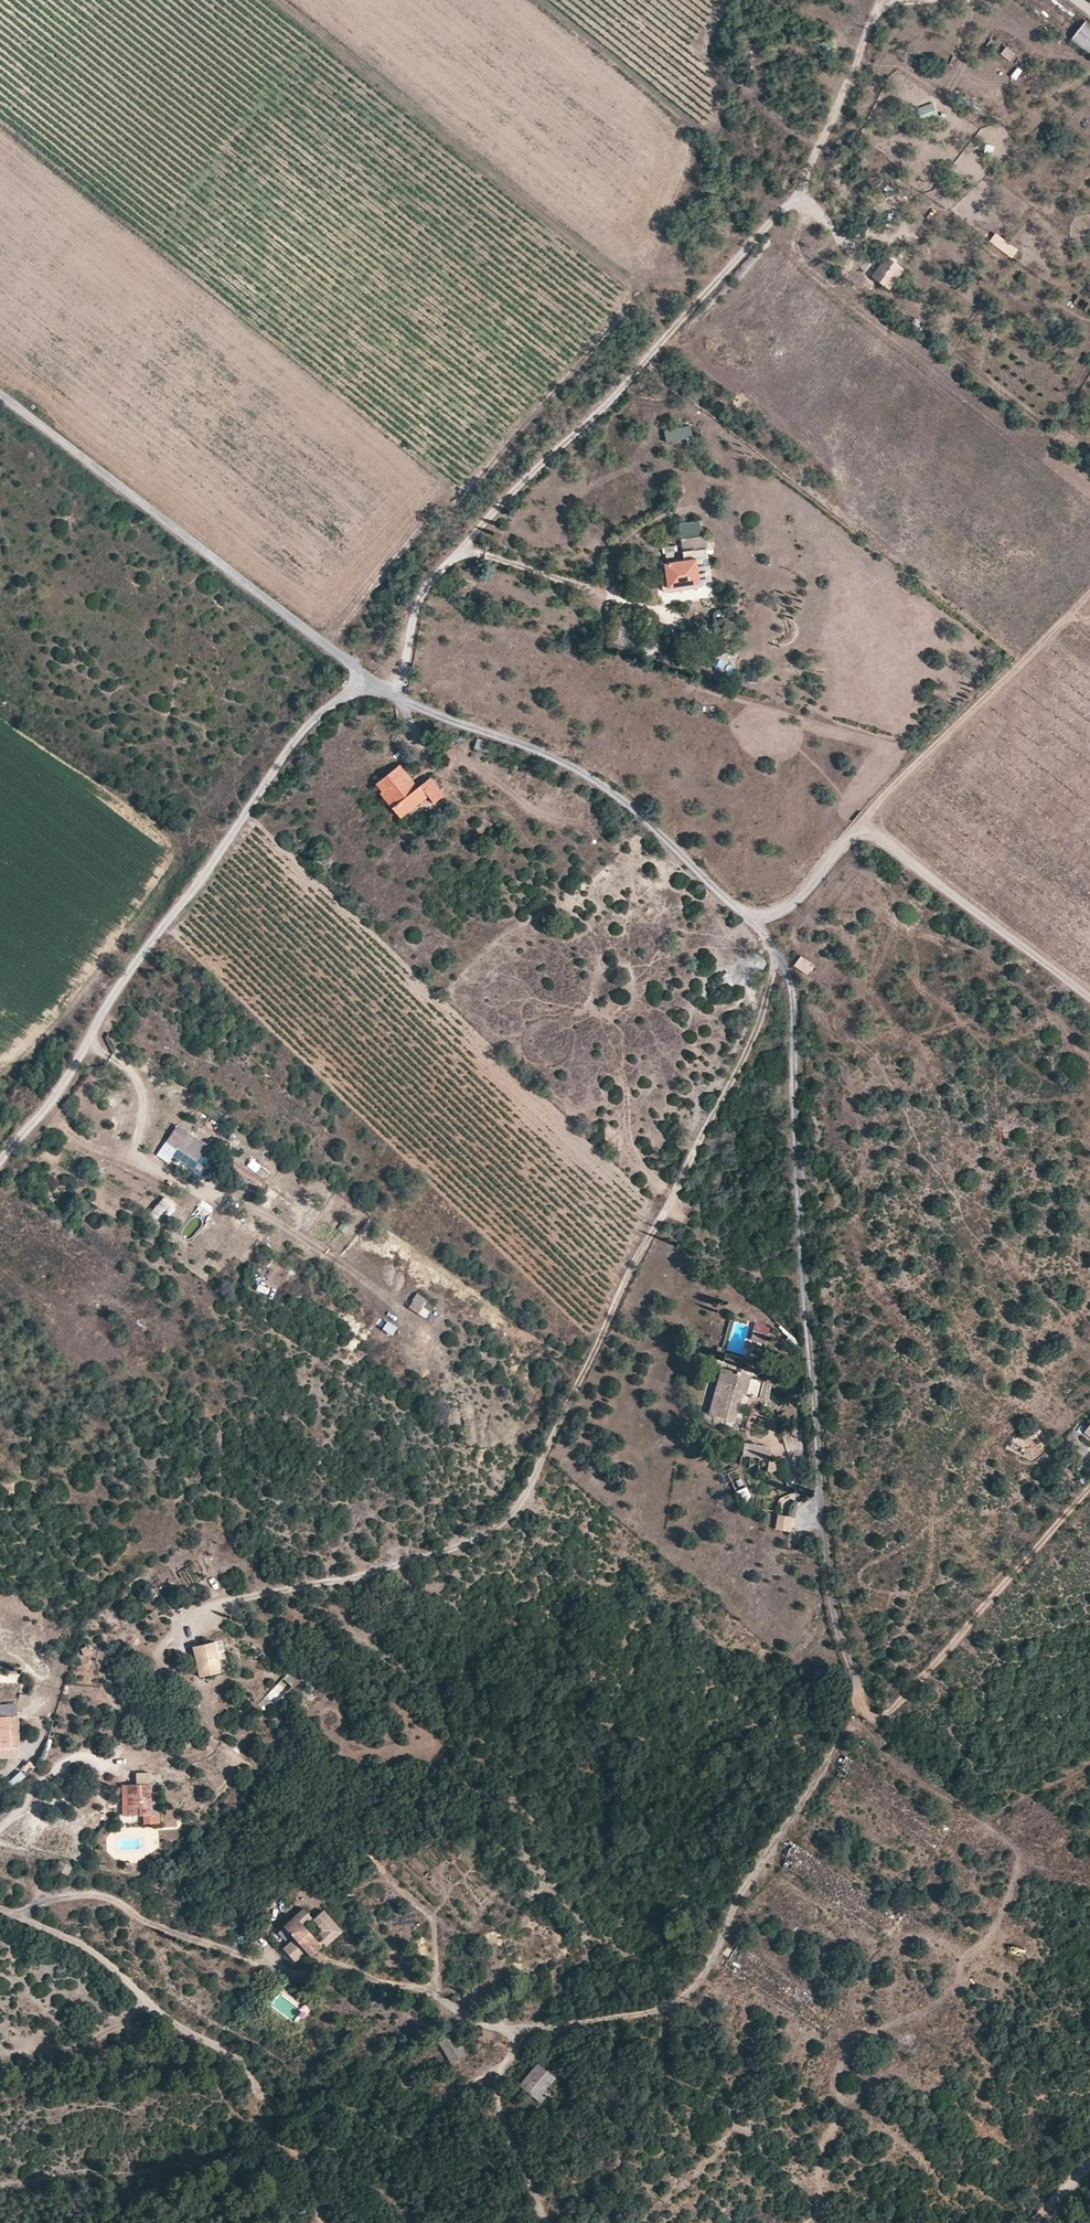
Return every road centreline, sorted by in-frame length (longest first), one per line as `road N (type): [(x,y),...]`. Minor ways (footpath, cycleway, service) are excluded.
road 1 (unclassified): [(0,395),(367,678),(434,713),(563,760),(643,814),(779,954),(792,1008),(828,1581),(852,1671)]
road 2 (track): [(859,1702),(697,1983),(672,2005),(502,2032),(373,1976),(282,1971),(224,1951),(102,1893),(23,1913),(0,1904)]
road 3 (track): [(779,954),(762,1017),(625,1279),(524,1505),(454,1550),(229,1602),(177,1629)]
road 4 (track): [(881,0),(800,193),(418,603),(403,698)]
road 5 (track): [(0,1164),(310,723),(367,678)]
road 6 (track): [(1089,589),(803,892),(779,911),(749,917)]
road 7 (track): [(318,2222),(277,2099),(33,1909)]
road 8 (track): [(859,1702),(871,1718),(886,1716),(1089,1486)]
road 9 (track): [(861,825),(1089,999)]
road 10 (track): [(502,2032),(500,2079),(550,2222)]

